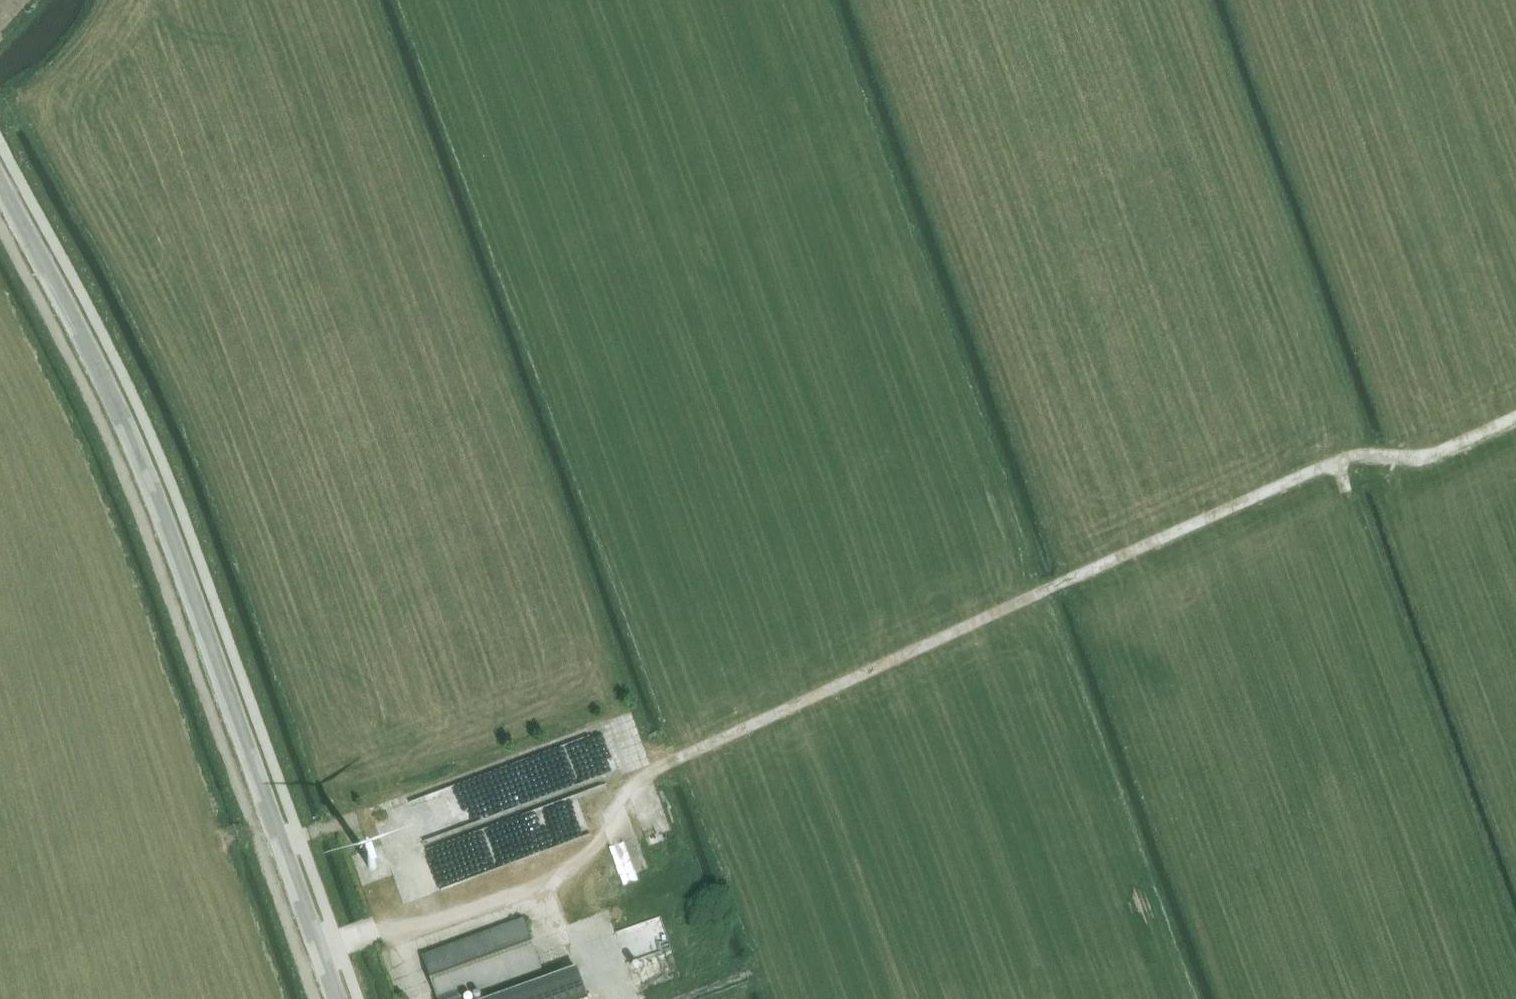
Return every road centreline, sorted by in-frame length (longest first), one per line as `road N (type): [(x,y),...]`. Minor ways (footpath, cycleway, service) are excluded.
road 1 (tertiary): [(337,998),(149,479),(0,184)]

